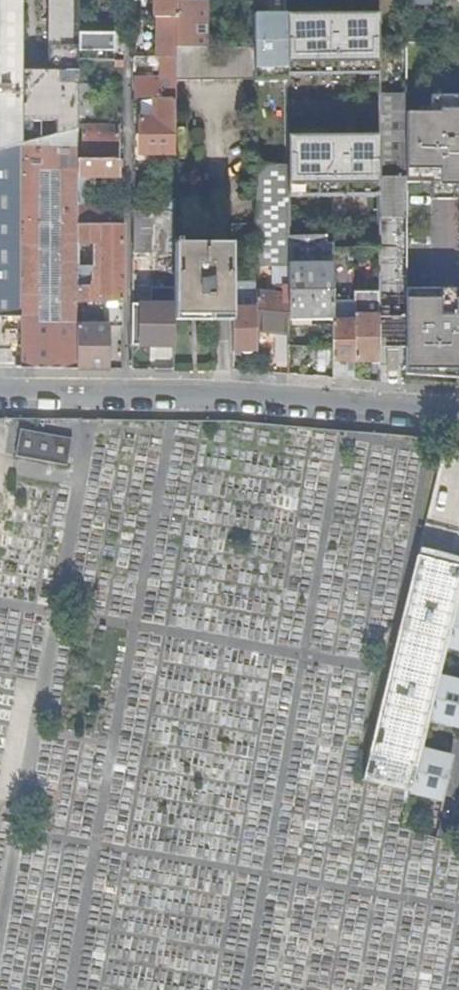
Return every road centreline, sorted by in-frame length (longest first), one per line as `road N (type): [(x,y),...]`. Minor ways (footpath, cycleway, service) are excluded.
road 1 (residential): [(0,397),(236,397),(458,414)]

